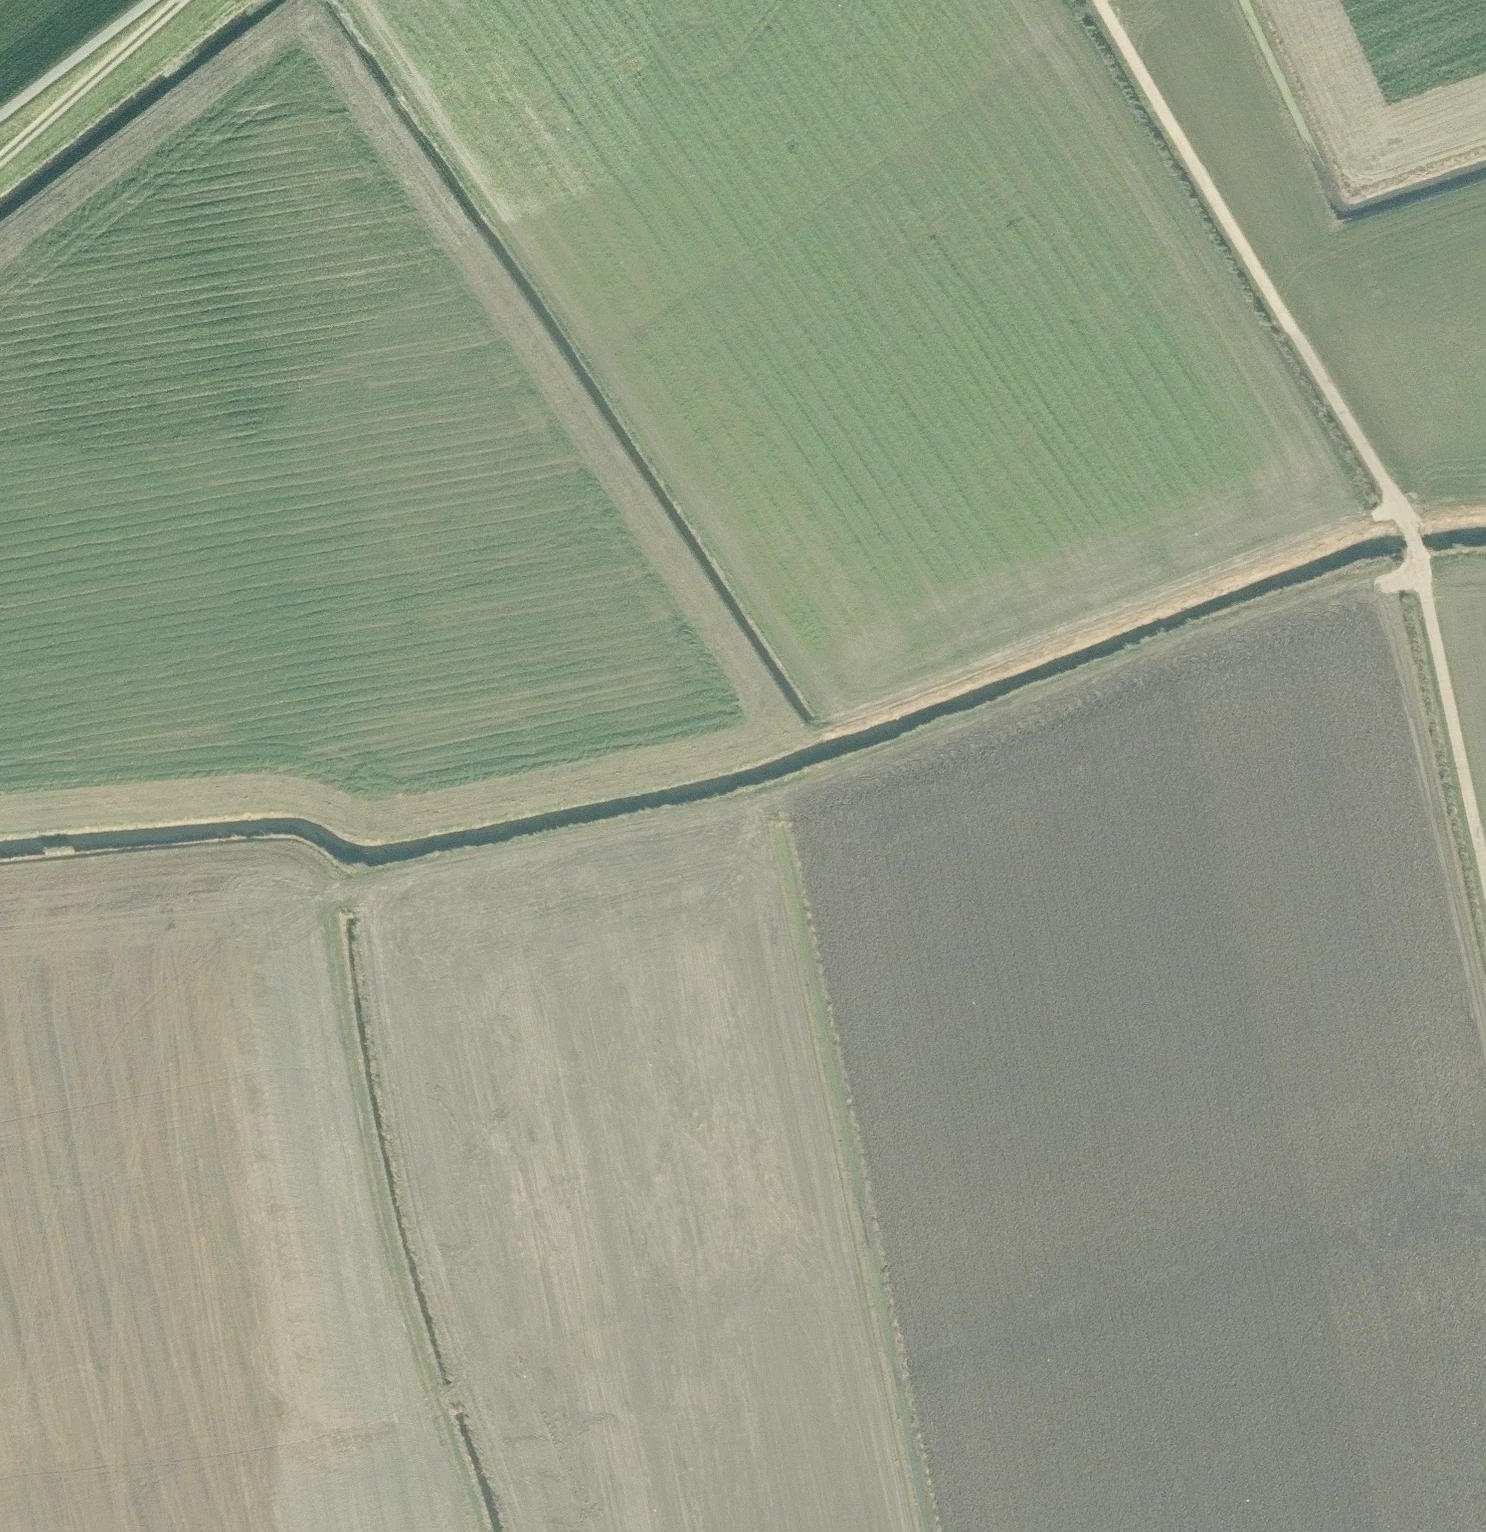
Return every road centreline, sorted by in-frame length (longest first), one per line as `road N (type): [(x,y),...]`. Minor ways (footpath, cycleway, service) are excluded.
road 1 (unclassified): [(0,114),(150,0)]

